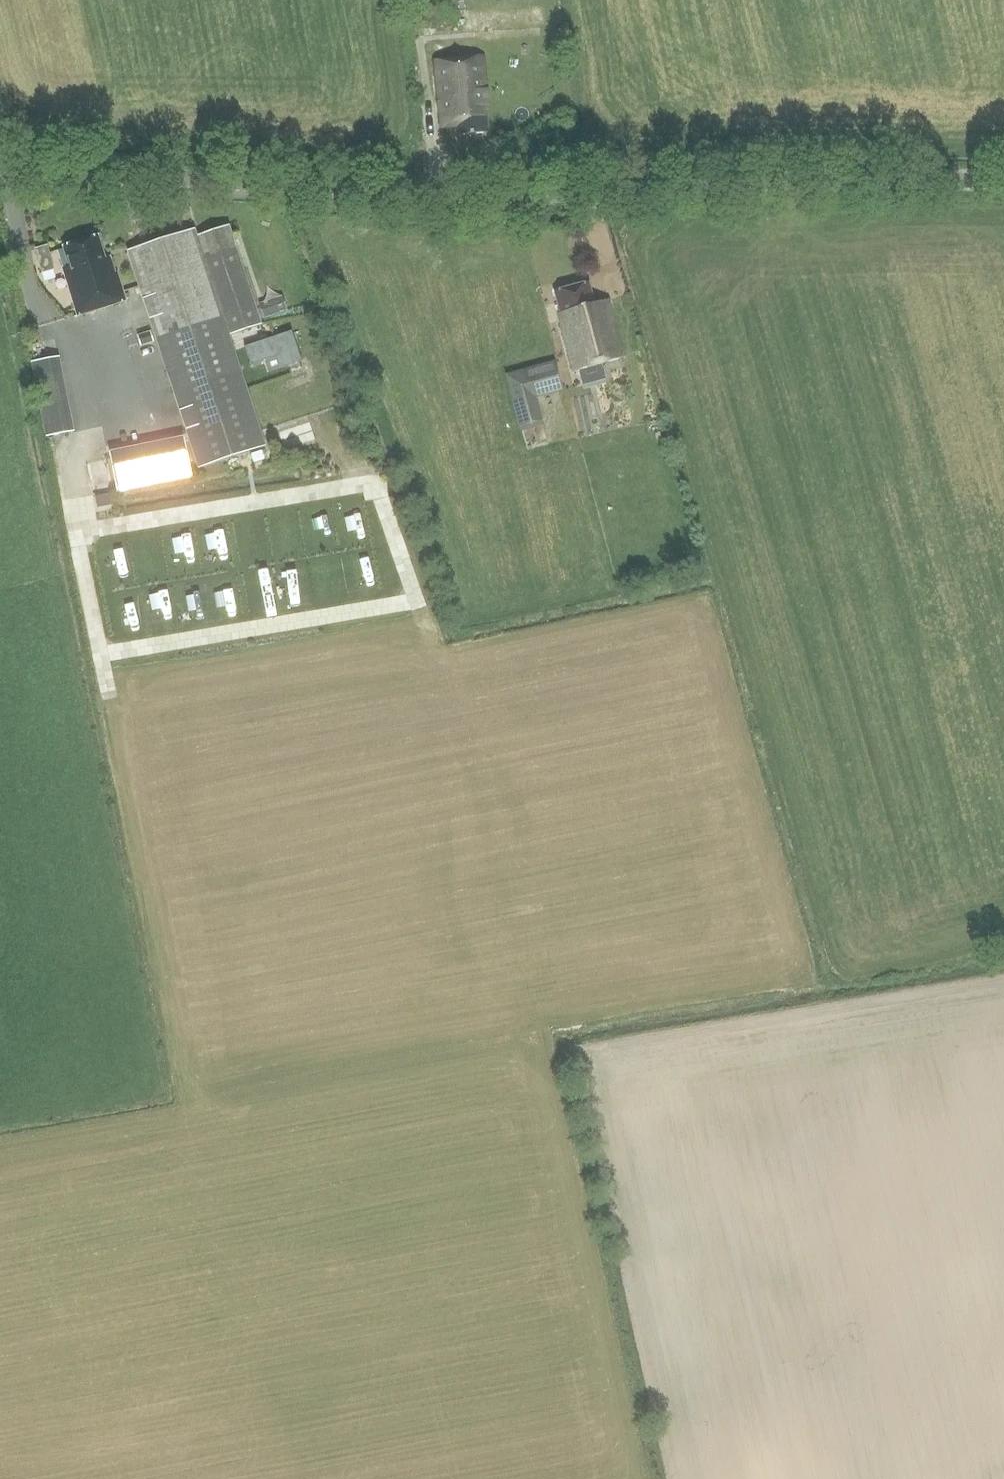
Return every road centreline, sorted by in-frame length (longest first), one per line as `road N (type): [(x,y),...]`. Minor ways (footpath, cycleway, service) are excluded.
road 1 (tertiary): [(0,168),(569,195),(826,180),(1003,183)]

